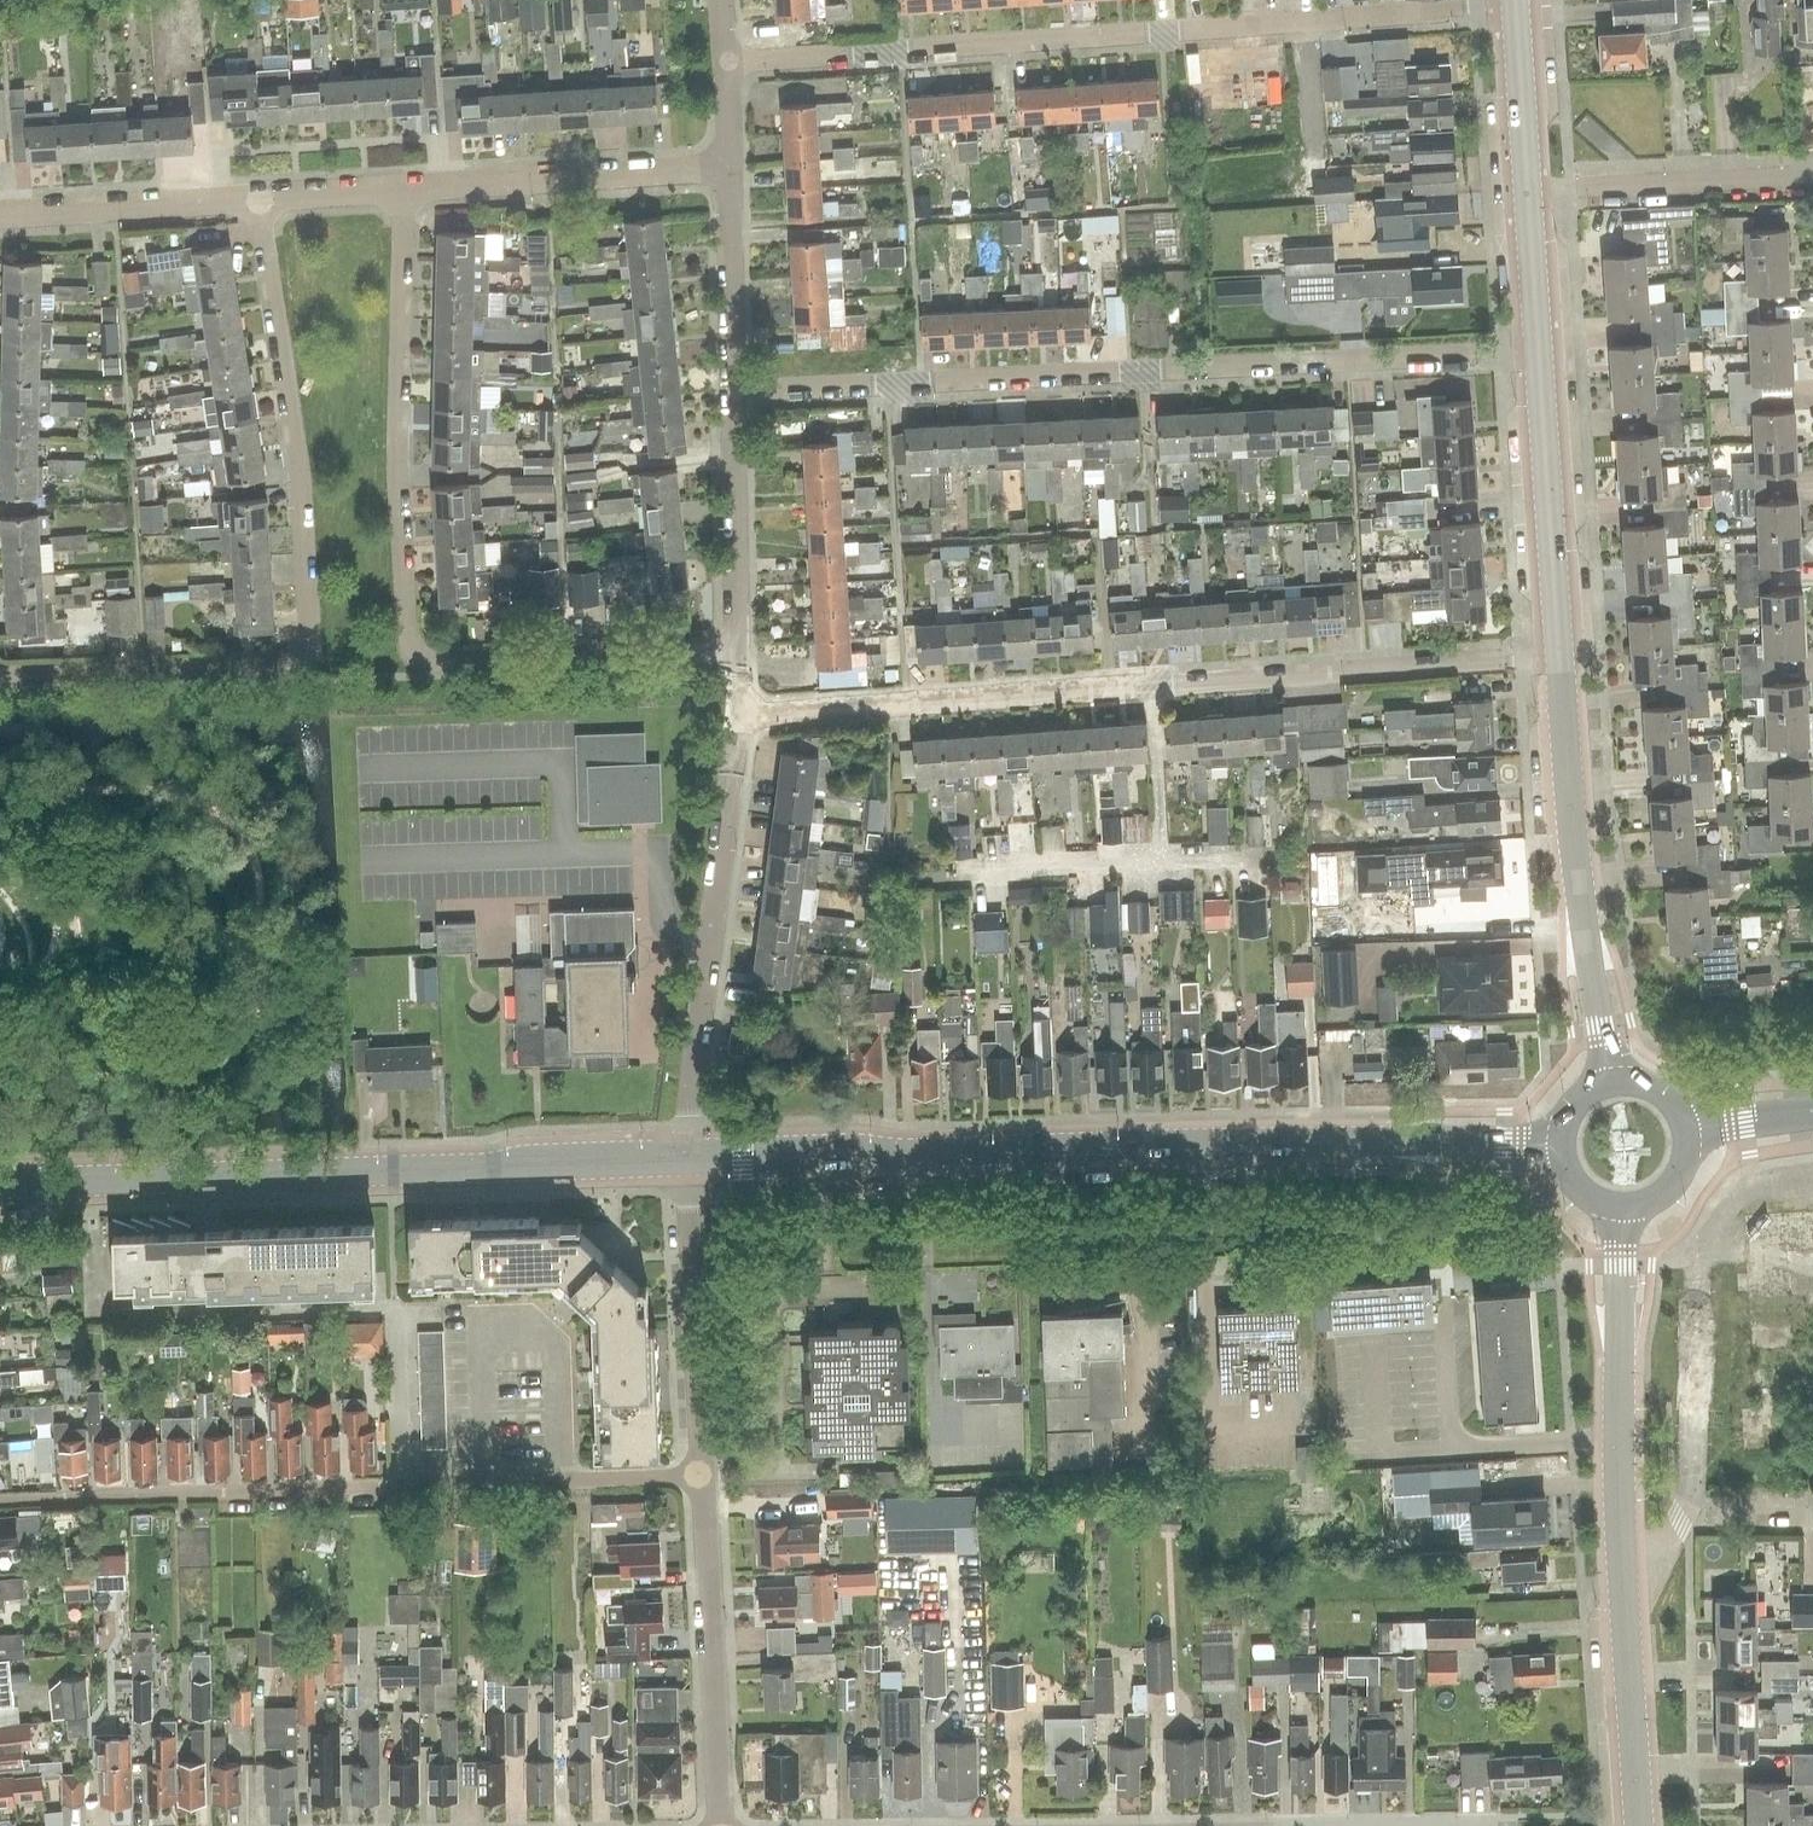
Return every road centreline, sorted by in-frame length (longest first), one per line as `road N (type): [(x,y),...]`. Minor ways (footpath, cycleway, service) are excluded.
road 1 (secondary): [(689,1158),(1074,1145),(1563,1144)]
road 2 (residential): [(741,717),(1565,659)]
road 3 (residential): [(741,392),(1544,357)]
road 4 (residential): [(1520,6),(728,65)]
road 5 (residential): [(0,674),(298,666),(312,653),(300,476),(263,200)]
road 6 (residential): [(707,1475),(0,1500)]
road 7 (secondary): [(0,1185),(689,1158)]
road 8 (tertiary): [(1641,1825),(1620,1523),(1619,1208)]
road 9 (residential): [(410,643),(400,466),(405,193)]
road 10 (residential): [(689,1158),(741,717)]
road 11 (secondary): [(1615,1086),(1583,898),(1565,659)]
road 12 (residential): [(726,1825),(707,1475)]
road 13 (residential): [(410,643),(415,661),(450,674),(740,654)]
road 14 (residential): [(405,193),(731,169)]
road 15 (residential): [(707,1475),(689,1158)]
road 16 (secondary): [(1565,659),(1544,357)]
road 17 (residential): [(1812,175),(1531,187)]
road 18 (residential): [(0,220),(263,200)]
road 19 (residential): [(740,654),(741,392)]
road 20 (residential): [(741,392),(731,169)]
road 21 (secondary): [(1531,187),(1520,6)]
road 22 (secondary): [(1544,357),(1531,187)]
road 23 (residential): [(263,200),(405,193)]
road 24 (residential): [(1812,1521),(1682,1523)]
road 25 (secondary): [(1686,1134),(1812,1114)]

